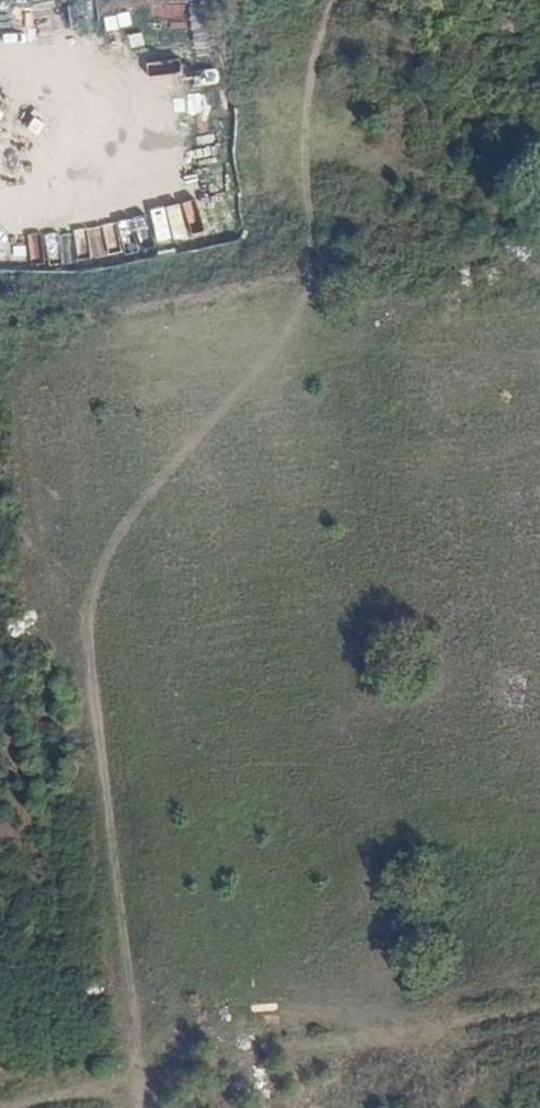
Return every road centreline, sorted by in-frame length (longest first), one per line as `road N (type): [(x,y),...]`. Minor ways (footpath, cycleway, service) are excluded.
road 1 (track): [(140,1107),(71,465),(89,394),(136,370),(253,348),(310,288),(305,117),(326,12),(337,0)]
road 2 (track): [(0,321),(245,279),(539,210)]
road 3 (track): [(539,1015),(252,1054),(31,1107)]

